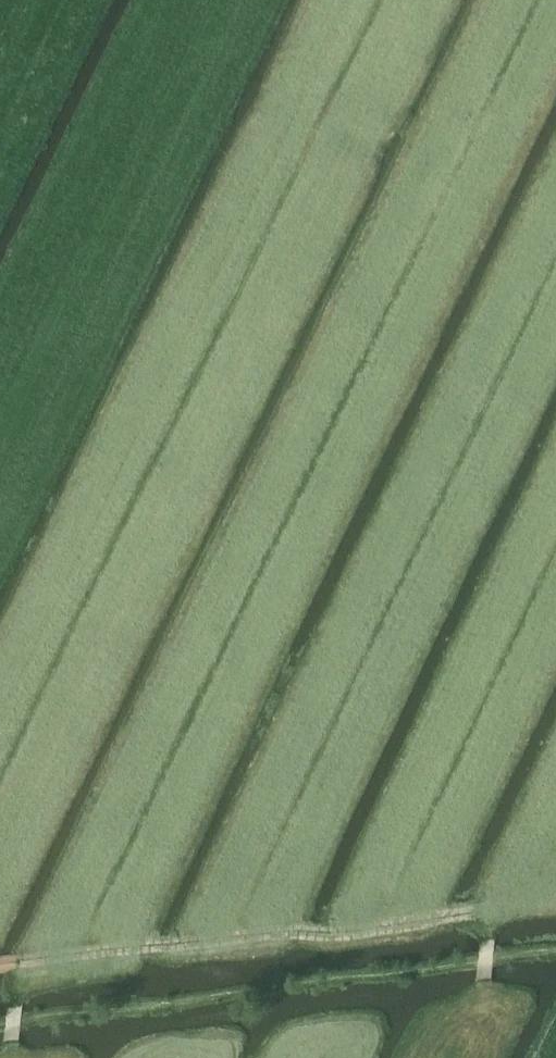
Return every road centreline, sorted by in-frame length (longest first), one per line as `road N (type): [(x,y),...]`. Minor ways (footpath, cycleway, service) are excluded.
road 1 (track): [(0,967),(270,934),(326,938),(476,916),(486,934),(484,989)]

